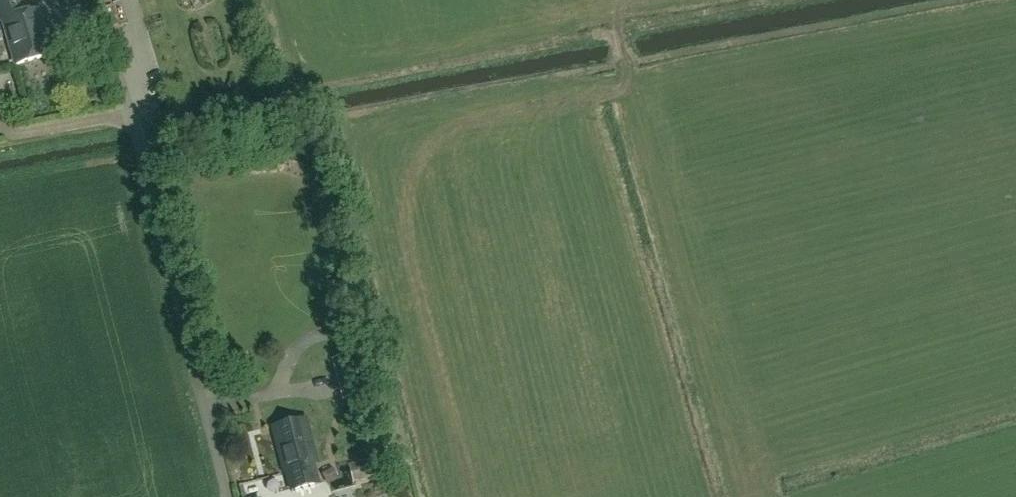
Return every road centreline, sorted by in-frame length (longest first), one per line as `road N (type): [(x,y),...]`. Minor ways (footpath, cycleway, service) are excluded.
road 1 (unclassified): [(228,496),(129,113)]

